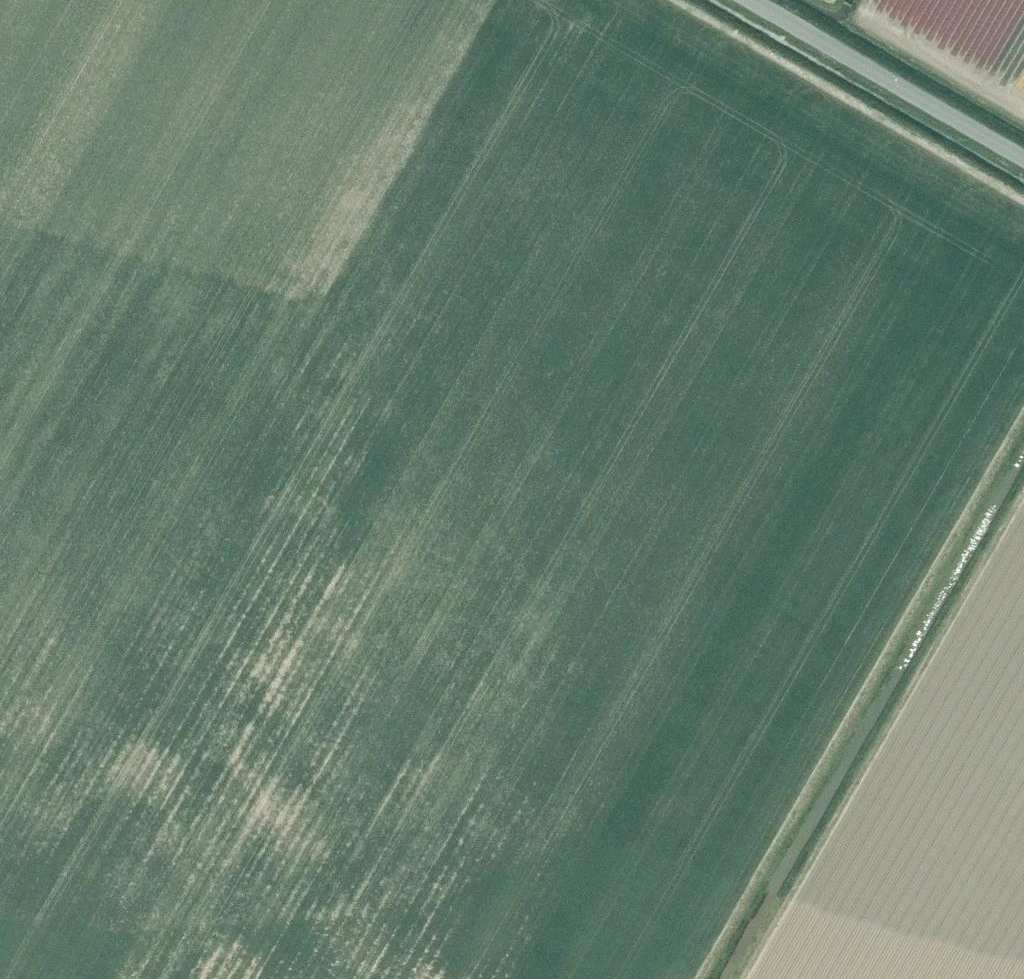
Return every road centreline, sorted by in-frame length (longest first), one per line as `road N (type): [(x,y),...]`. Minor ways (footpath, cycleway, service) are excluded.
road 1 (unclassified): [(1023,159),(750,0)]

